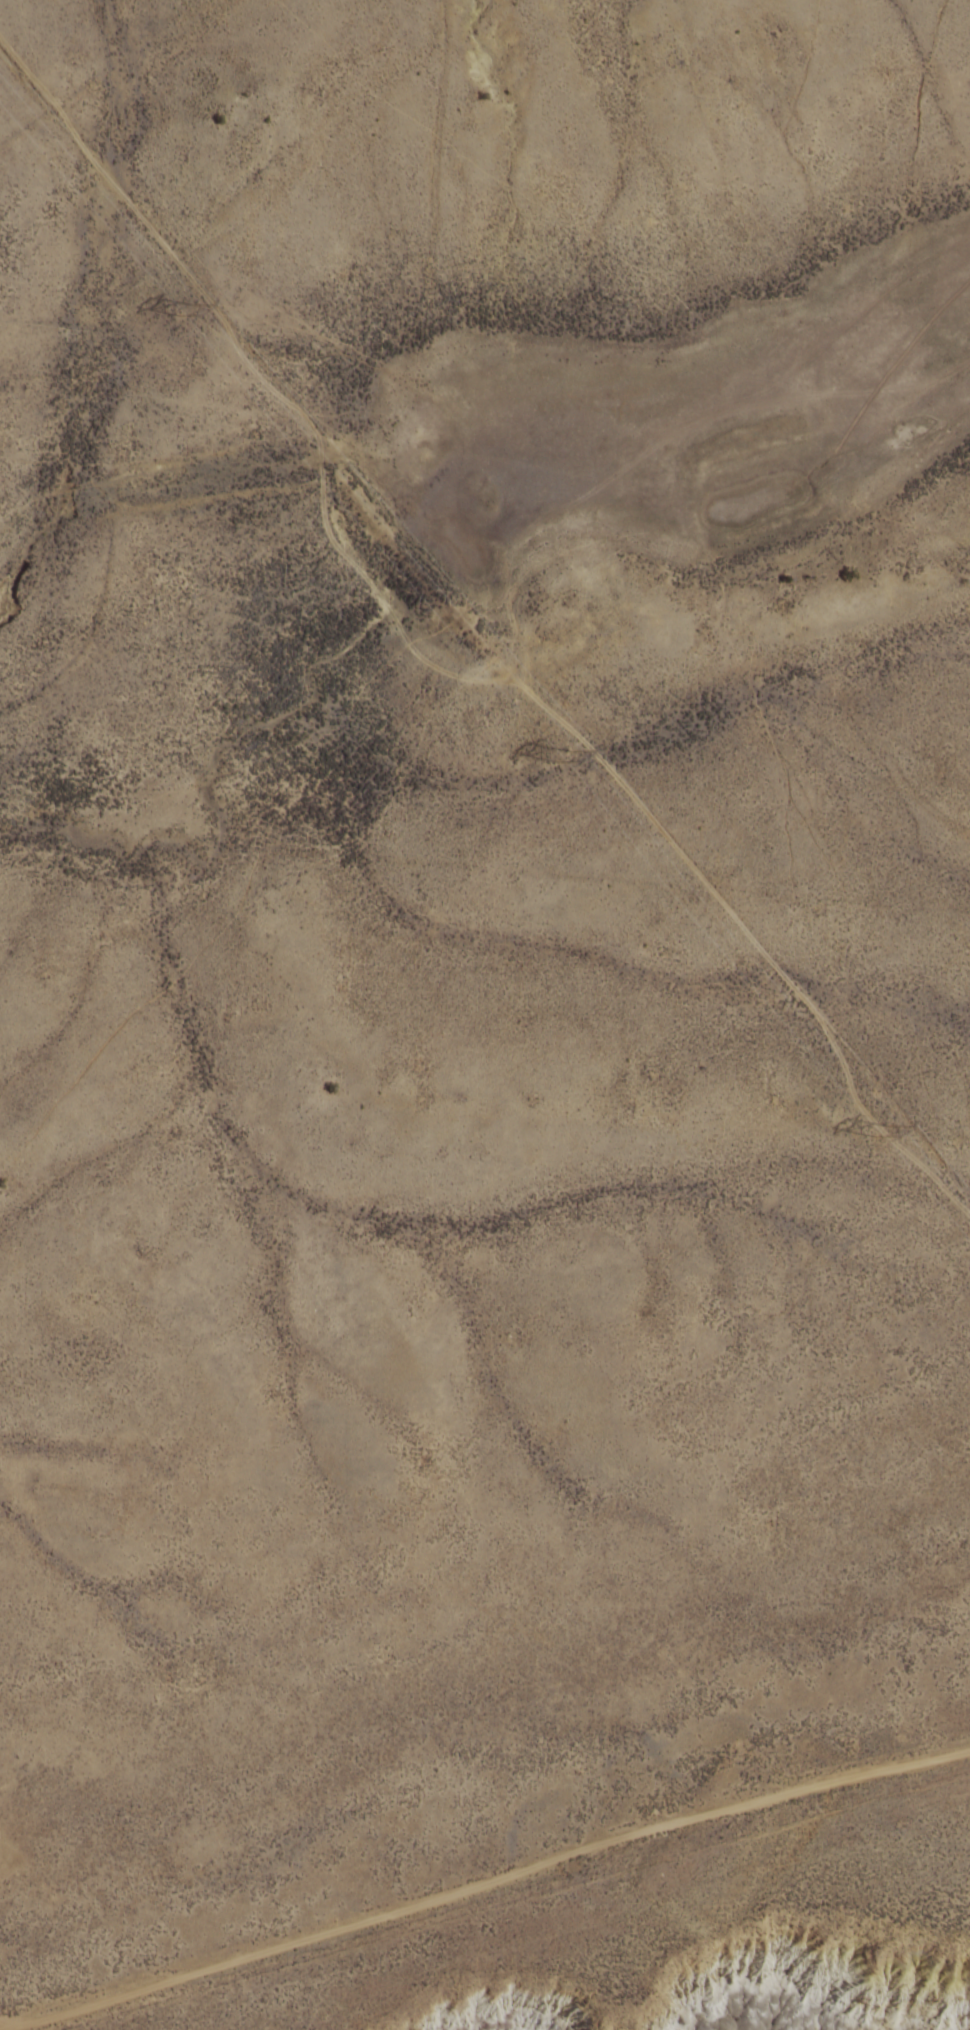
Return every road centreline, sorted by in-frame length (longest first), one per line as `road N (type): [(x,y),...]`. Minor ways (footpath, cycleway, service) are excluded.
road 1 (track): [(0,1996),(969,1716)]

